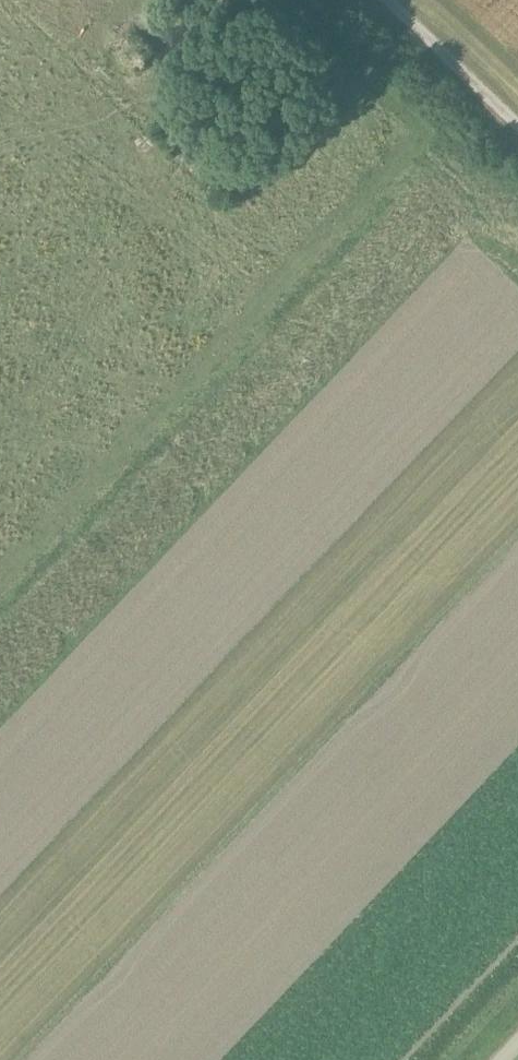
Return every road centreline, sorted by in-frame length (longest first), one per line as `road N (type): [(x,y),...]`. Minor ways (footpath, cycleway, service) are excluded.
road 1 (track): [(376,0),(517,135)]

